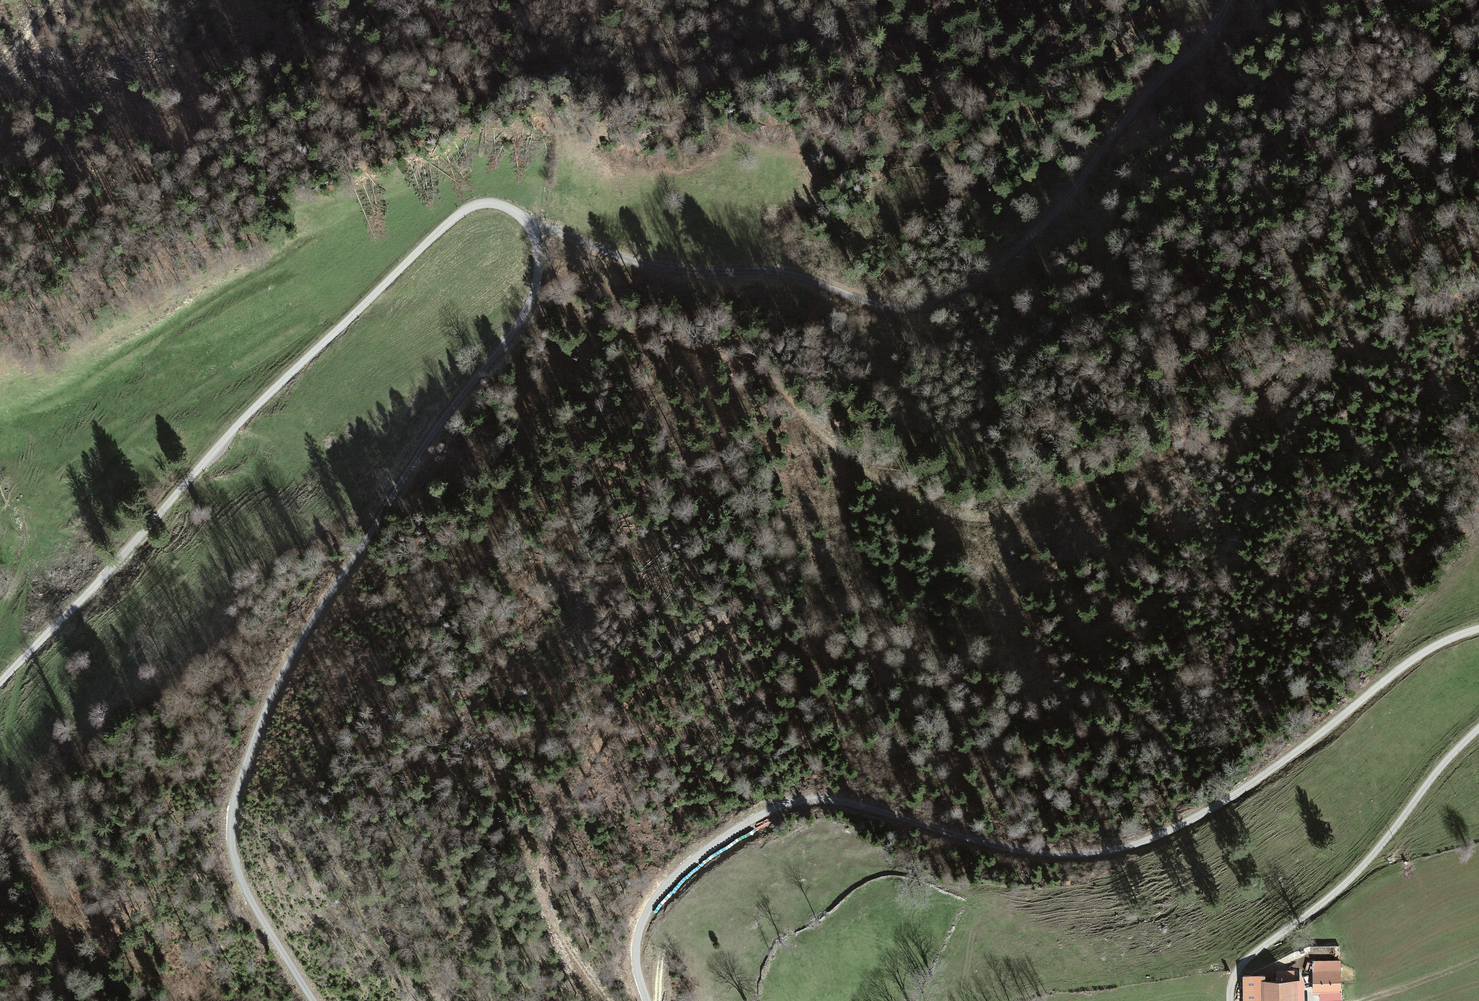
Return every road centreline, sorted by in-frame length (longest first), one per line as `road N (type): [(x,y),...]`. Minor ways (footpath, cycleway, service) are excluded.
road 1 (track): [(1478,290),(1370,337),(1298,390),(1224,429),(982,517),(889,485),(752,369),(533,297)]
road 2 (unclassified): [(1478,628),(1410,661),(1219,805),(1129,846),(1049,854),(844,802),(775,809),(687,865),(652,902),(636,954),(648,1000)]
road 3 (unclassified): [(529,223),(662,268),(791,272),(875,303),(935,303),(1044,221),(1148,89),(1202,43),(1229,0)]
road 4 (unclassified): [(0,685),(266,395),(447,224),(487,203),(529,223)]
road 5 (track): [(1478,161),(1305,219),(1158,307),(1044,336),(939,339),(898,326),(875,303)]
road 6 (unclassified): [(529,223),(539,269),(528,309),(435,429),(319,606),(270,699)]
road 7 (track): [(606,1000),(560,927),(546,845),(579,769),(671,655),(723,613)]
road 8 (unclassified): [(1230,1000),(1244,963),(1362,868),(1478,728)]
road 9 (track): [(0,965),(52,946),(60,930),(4,765),(23,660)]
road 10 (unclassified): [(315,1000),(257,912),(229,848),(231,805),(270,699)]
road 11 (track): [(1478,958),(1359,1000)]

